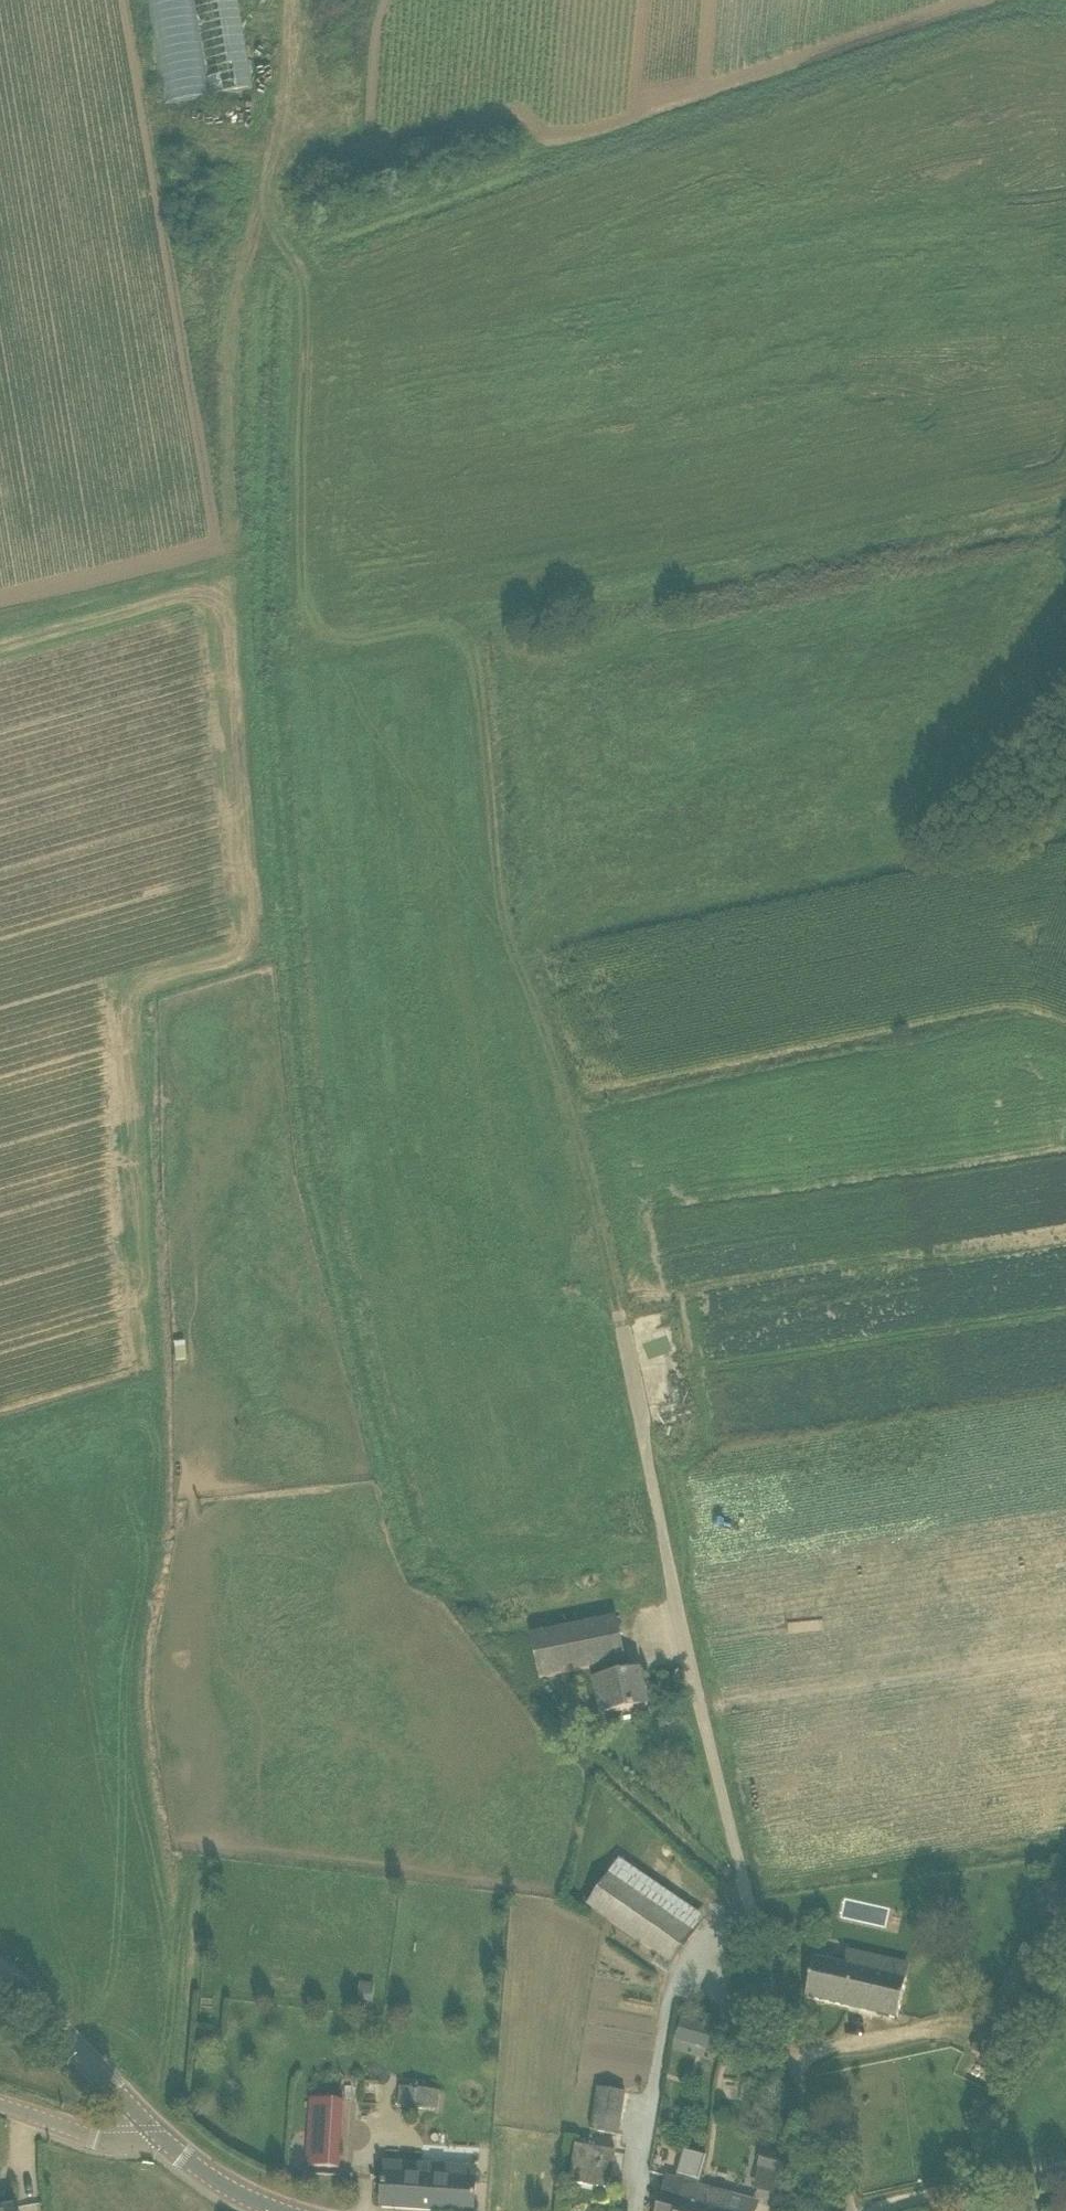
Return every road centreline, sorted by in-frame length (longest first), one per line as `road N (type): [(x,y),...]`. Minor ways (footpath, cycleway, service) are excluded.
road 1 (track): [(290,0),(277,138),(236,311),(229,485),(215,540),(166,574),(0,616)]
road 2 (track): [(624,1327),(557,1059),(515,948),(482,667)]
road 3 (track): [(1065,1461),(665,1543)]
road 4 (tertiary): [(148,2123),(0,1969)]
road 5 (tertiary): [(148,2123),(133,2138),(111,2141),(0,2106)]
road 6 (tertiary): [(277,2210),(228,2188),(148,2123)]

